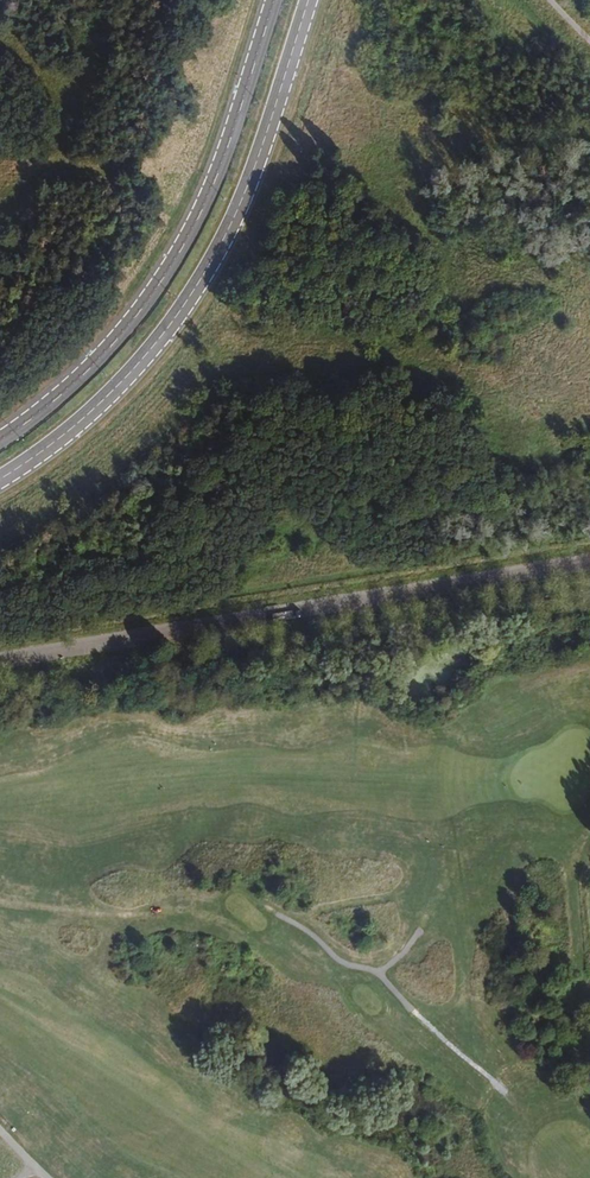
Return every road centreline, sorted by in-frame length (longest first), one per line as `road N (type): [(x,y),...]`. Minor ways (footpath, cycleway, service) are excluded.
road 1 (unclassified): [(589,557),(0,660)]

